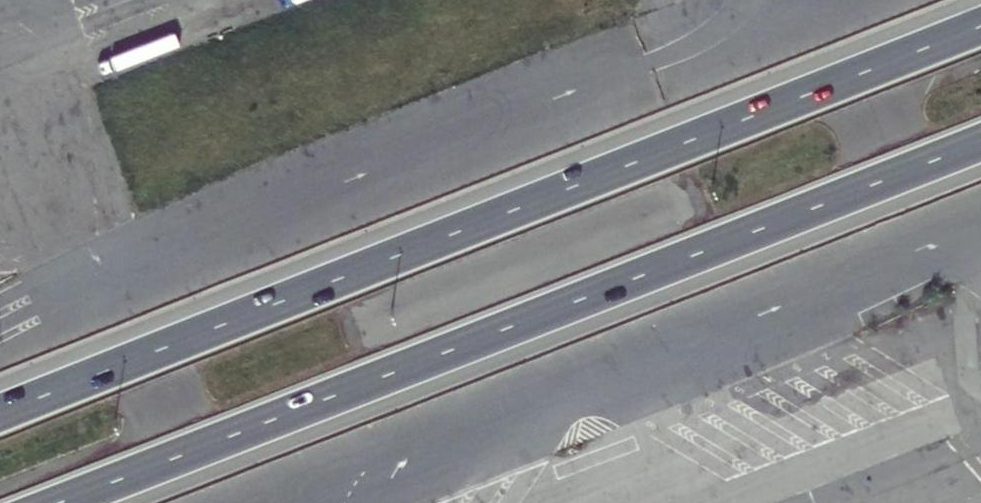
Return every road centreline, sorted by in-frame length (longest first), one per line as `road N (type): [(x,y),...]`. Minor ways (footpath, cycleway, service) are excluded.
road 1 (motorway): [(980,25),(0,414)]
road 2 (motorway): [(57,502),(980,141)]

